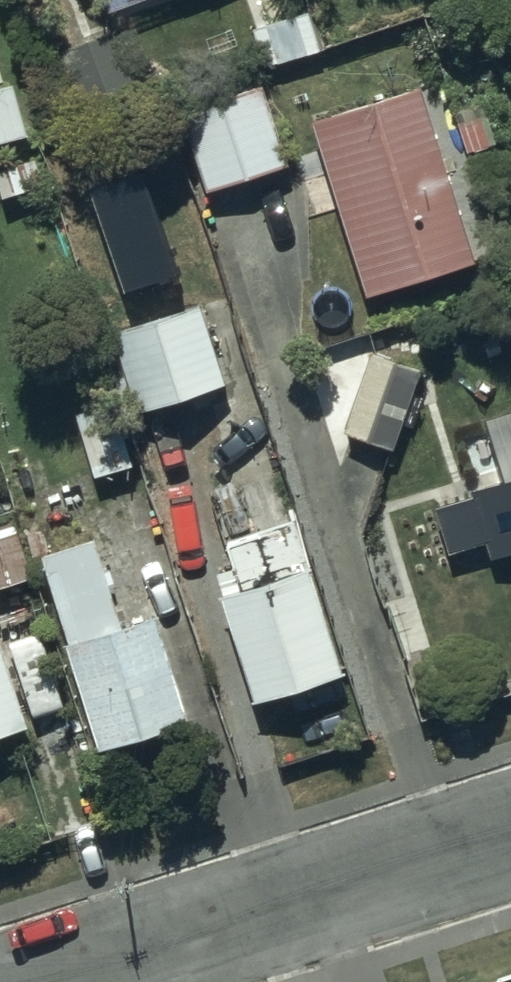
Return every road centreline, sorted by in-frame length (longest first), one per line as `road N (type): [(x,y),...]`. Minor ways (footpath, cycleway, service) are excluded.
road 1 (residential): [(510,833),(35,981)]

